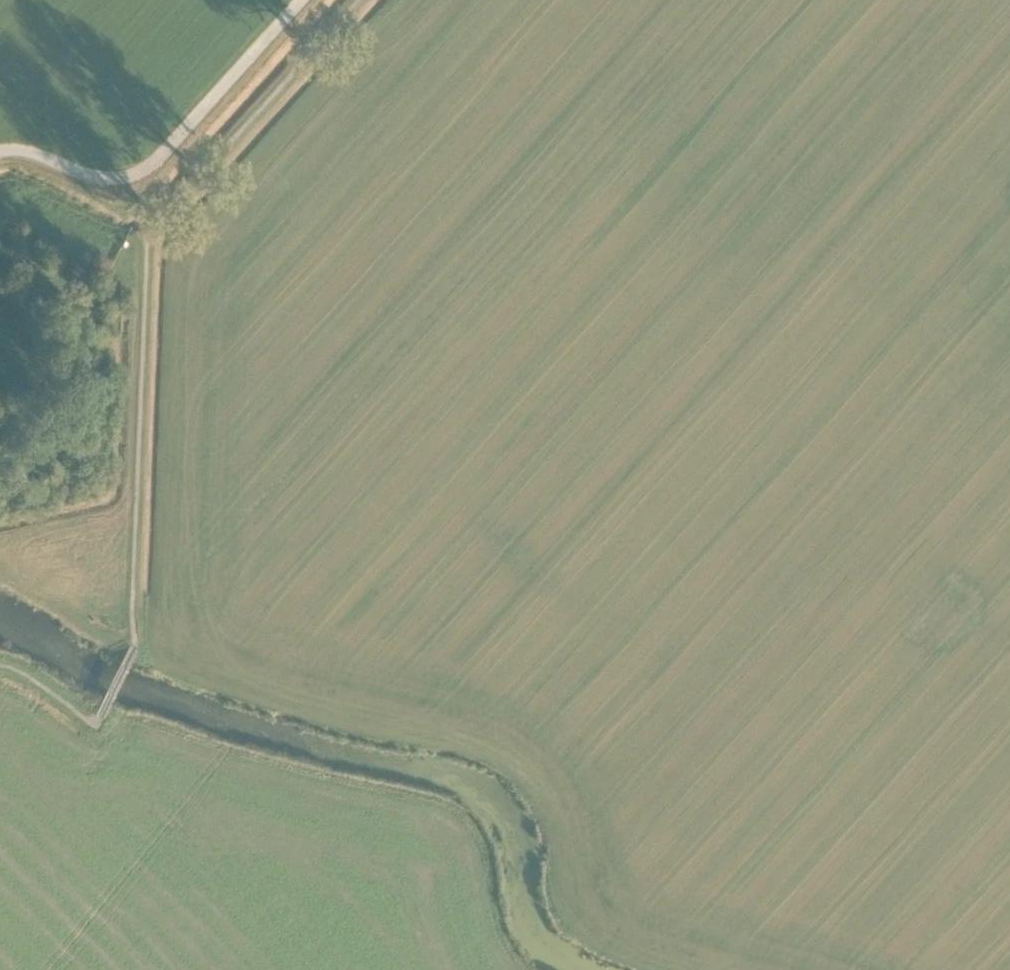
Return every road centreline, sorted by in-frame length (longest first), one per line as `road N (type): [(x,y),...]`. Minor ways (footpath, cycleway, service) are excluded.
road 1 (track): [(302,0),(147,170),(105,178),(0,153)]

